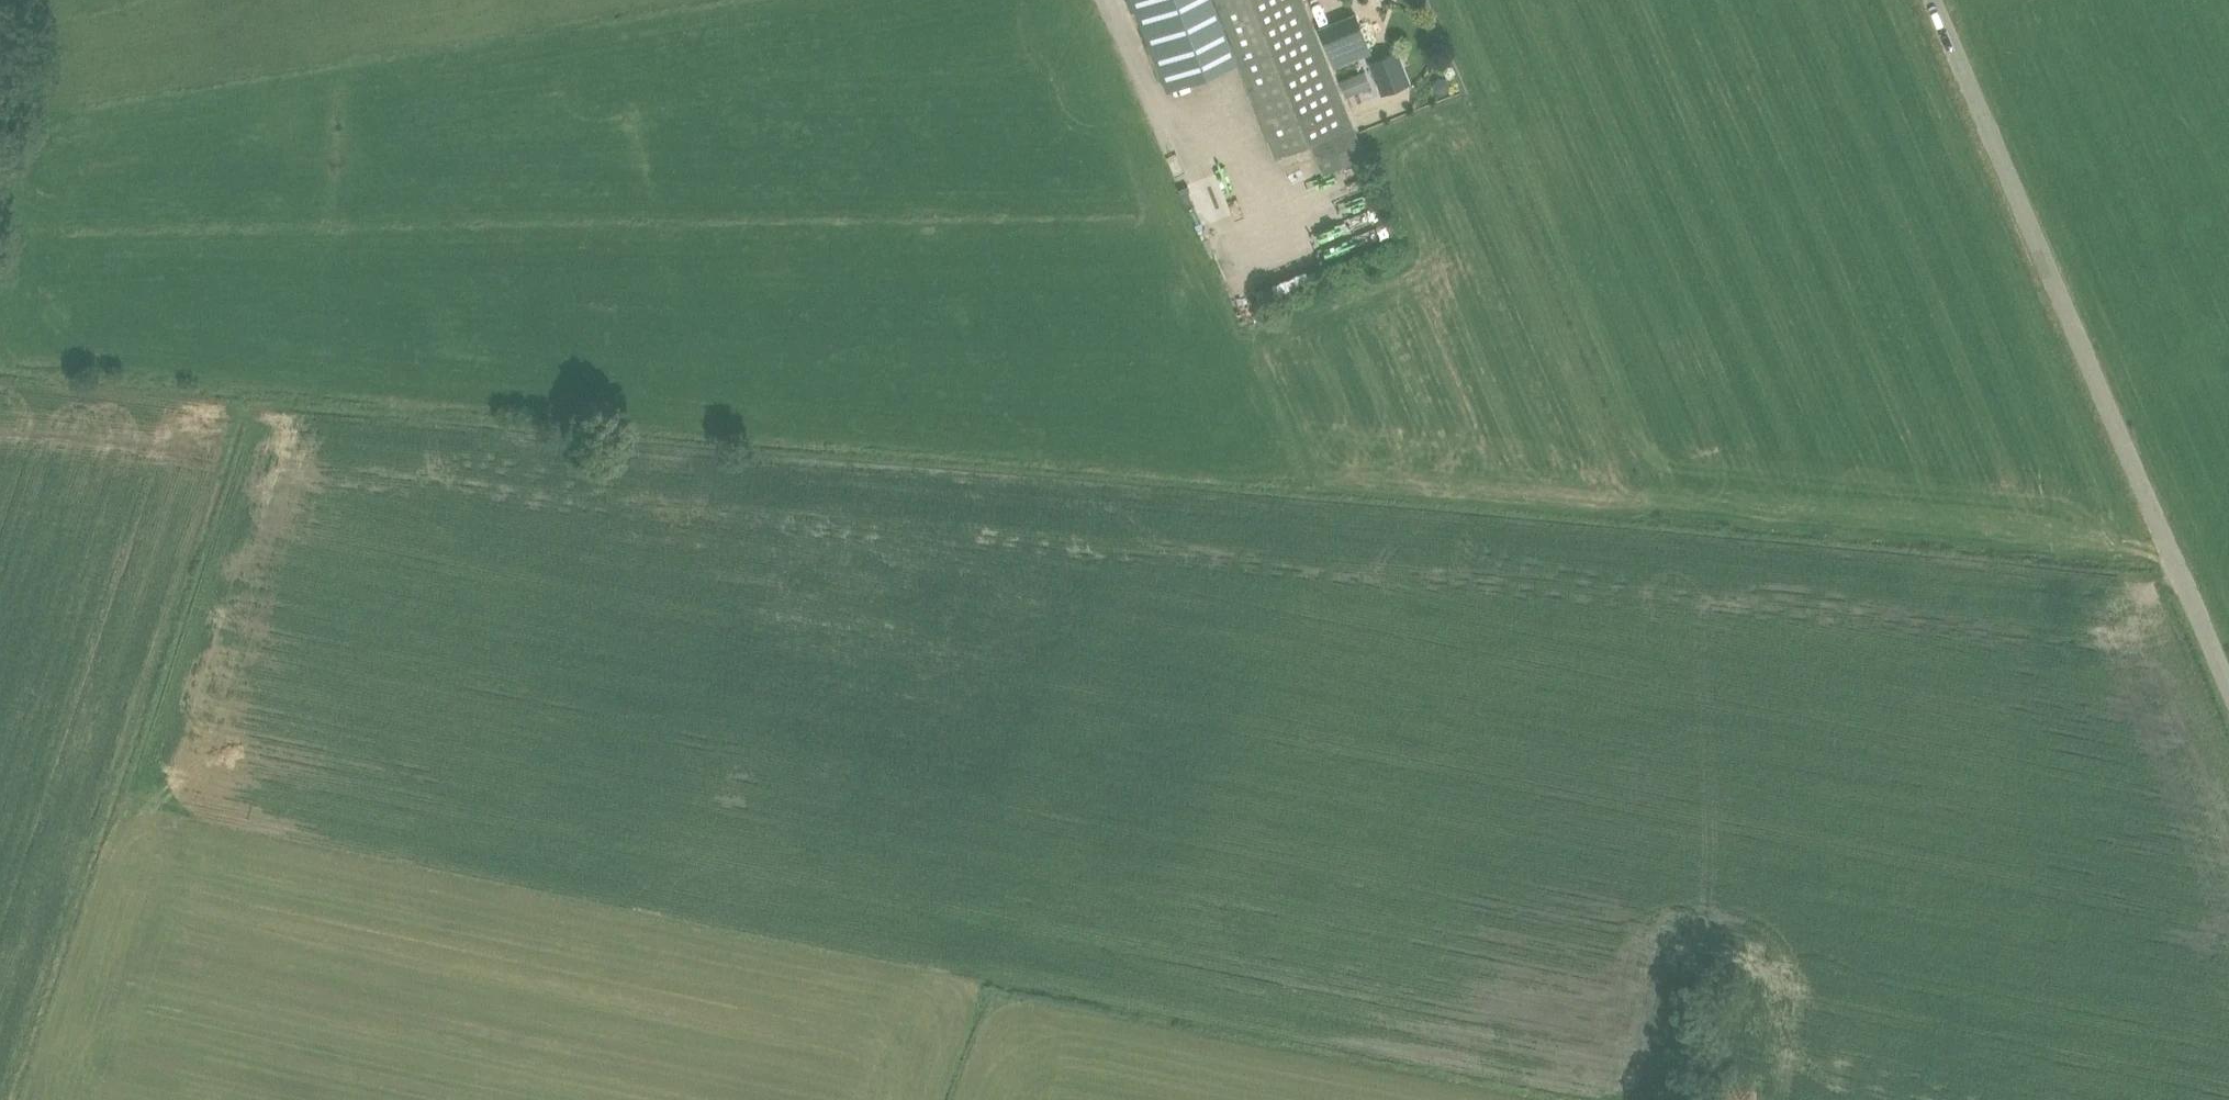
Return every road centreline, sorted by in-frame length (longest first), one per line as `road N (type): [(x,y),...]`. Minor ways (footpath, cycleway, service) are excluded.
road 1 (unclassified): [(1935,0),(2228,682)]

